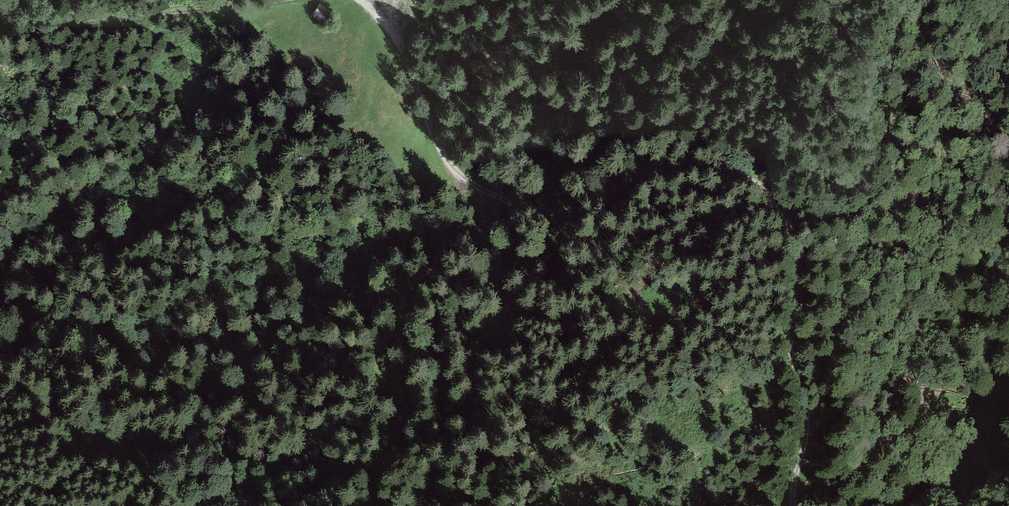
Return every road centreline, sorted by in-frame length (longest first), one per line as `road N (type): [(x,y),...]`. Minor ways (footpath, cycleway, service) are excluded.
road 1 (track): [(791,505),(808,420),(790,344),(798,252),(779,202),(754,180),(666,170),(563,211),(495,196),(443,151),(404,49),(362,0)]
road 2 (track): [(367,505),(400,423),(376,360),(380,346),(440,251),(463,175)]
road 3 (track): [(269,0),(0,31)]
road 4 (track): [(459,192),(486,230),(513,314),(594,325),(601,342),(594,368)]

